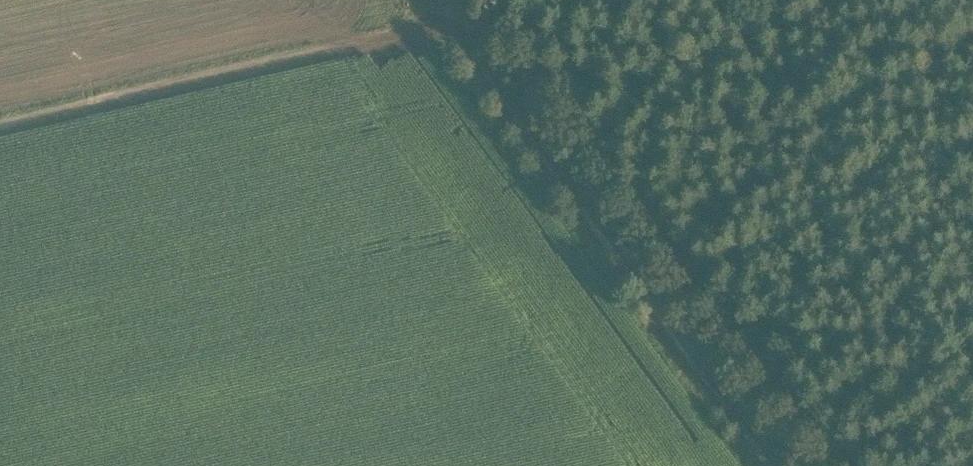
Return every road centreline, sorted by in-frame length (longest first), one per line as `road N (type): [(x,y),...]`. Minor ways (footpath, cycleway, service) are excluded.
road 1 (track): [(424,0),(770,465)]

